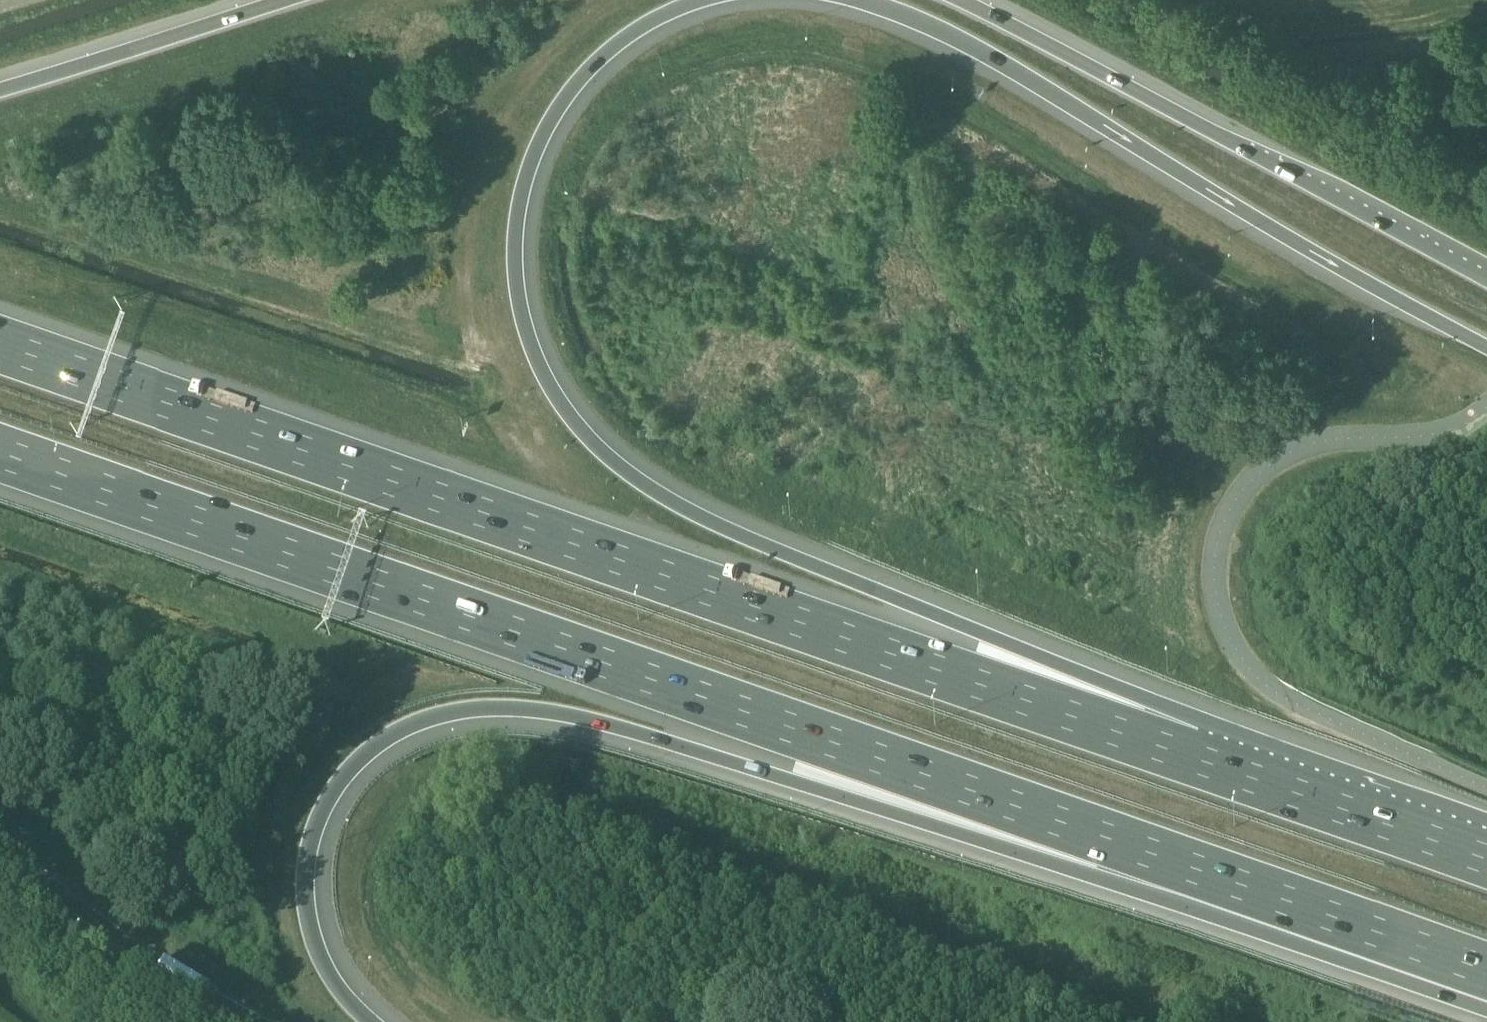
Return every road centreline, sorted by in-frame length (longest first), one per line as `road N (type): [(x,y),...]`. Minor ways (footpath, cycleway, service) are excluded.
road 1 (motorway): [(0,449),(1188,866)]
road 2 (motorway): [(1188,755),(0,343)]
road 3 (motorway): [(1188,755),(984,633),(727,525),(646,480),(601,446),(566,404),(525,305),(531,178),(576,87),(613,51),(693,0)]
road 4 (motorway): [(379,1021),(341,988),(316,937),(306,878),(312,834),(356,759),(435,715),(549,708),(789,779),(1188,866)]
road 5 (motorway): [(869,0),(994,55),(1486,346)]
road 6 (motorway): [(1486,279),(967,0)]
road 7 (unclassified): [(1486,181),(1137,0)]
road 8 (motorway): [(1486,859),(1188,755)]
road 9 (motorway): [(1188,866),(1486,969)]
road 10 (motorway): [(0,839),(109,931),(254,1021)]
road 11 (motorway): [(278,0),(0,87)]

